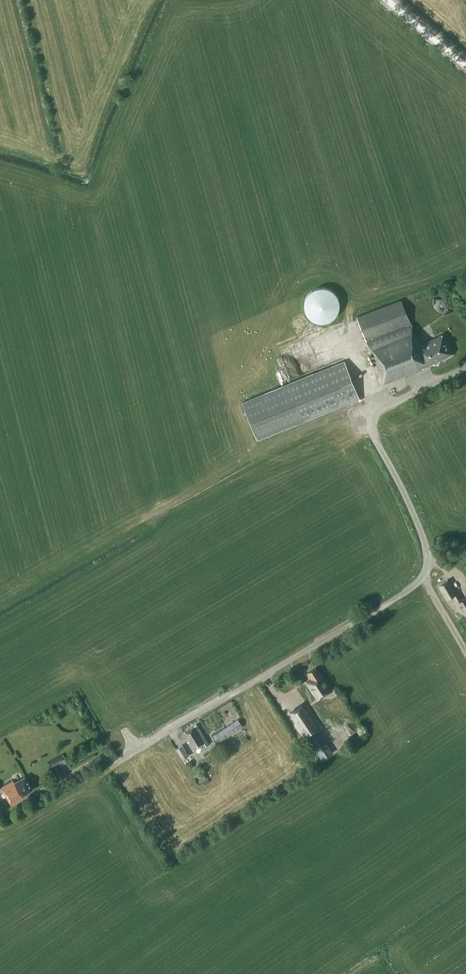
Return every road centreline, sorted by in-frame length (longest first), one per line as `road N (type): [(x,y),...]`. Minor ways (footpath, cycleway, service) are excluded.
road 1 (unclassified): [(110,767),(419,581),(428,562),(424,541),(375,439),(373,417),(465,367)]

